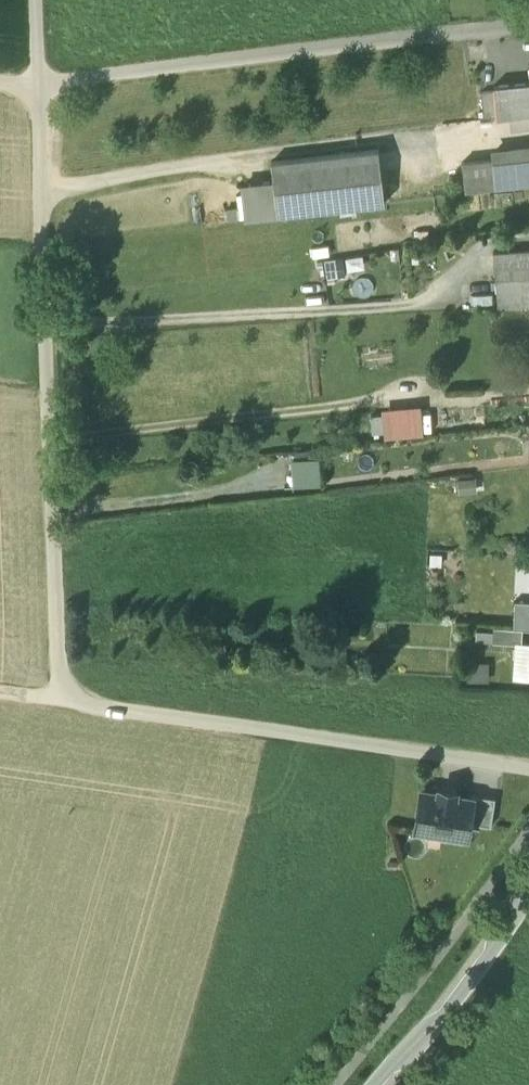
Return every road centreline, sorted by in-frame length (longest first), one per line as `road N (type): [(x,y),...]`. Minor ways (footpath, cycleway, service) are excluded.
road 1 (track): [(40,87),(64,701),(528,770)]
road 2 (track): [(528,23),(40,87)]
road 3 (unclassified): [(379,1084),(528,886)]

